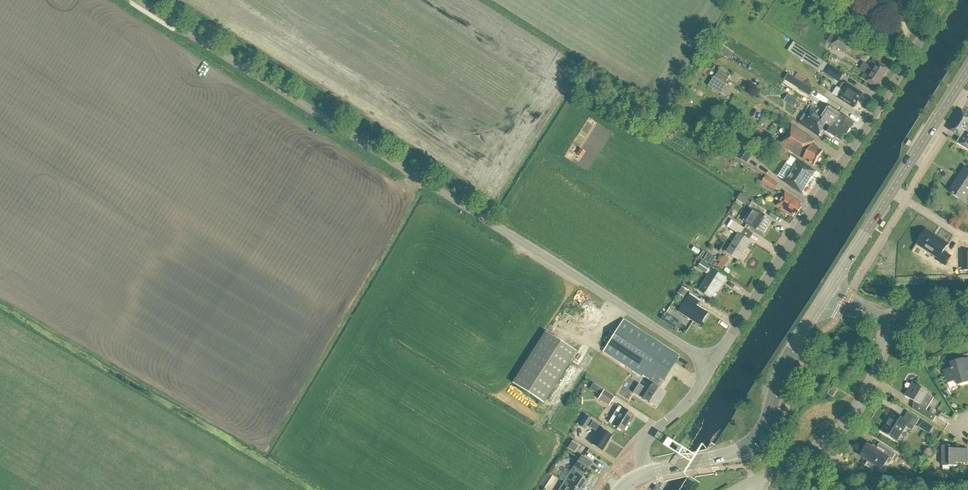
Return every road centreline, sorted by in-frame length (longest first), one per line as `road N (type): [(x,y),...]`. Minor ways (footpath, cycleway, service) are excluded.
road 1 (unclassified): [(712,364),(137,0)]
road 2 (unclassified): [(712,364),(947,0)]
road 3 (primary): [(646,474),(754,442),(792,347),(827,295)]
road 4 (unclassified): [(753,483),(822,443),(857,407),(879,357),(879,319)]
road 5 (primary): [(891,192),(967,70)]
road 6 (unclassified): [(646,474),(644,442),(691,400),(712,364)]
road 7 (primary): [(827,295),(891,192)]

